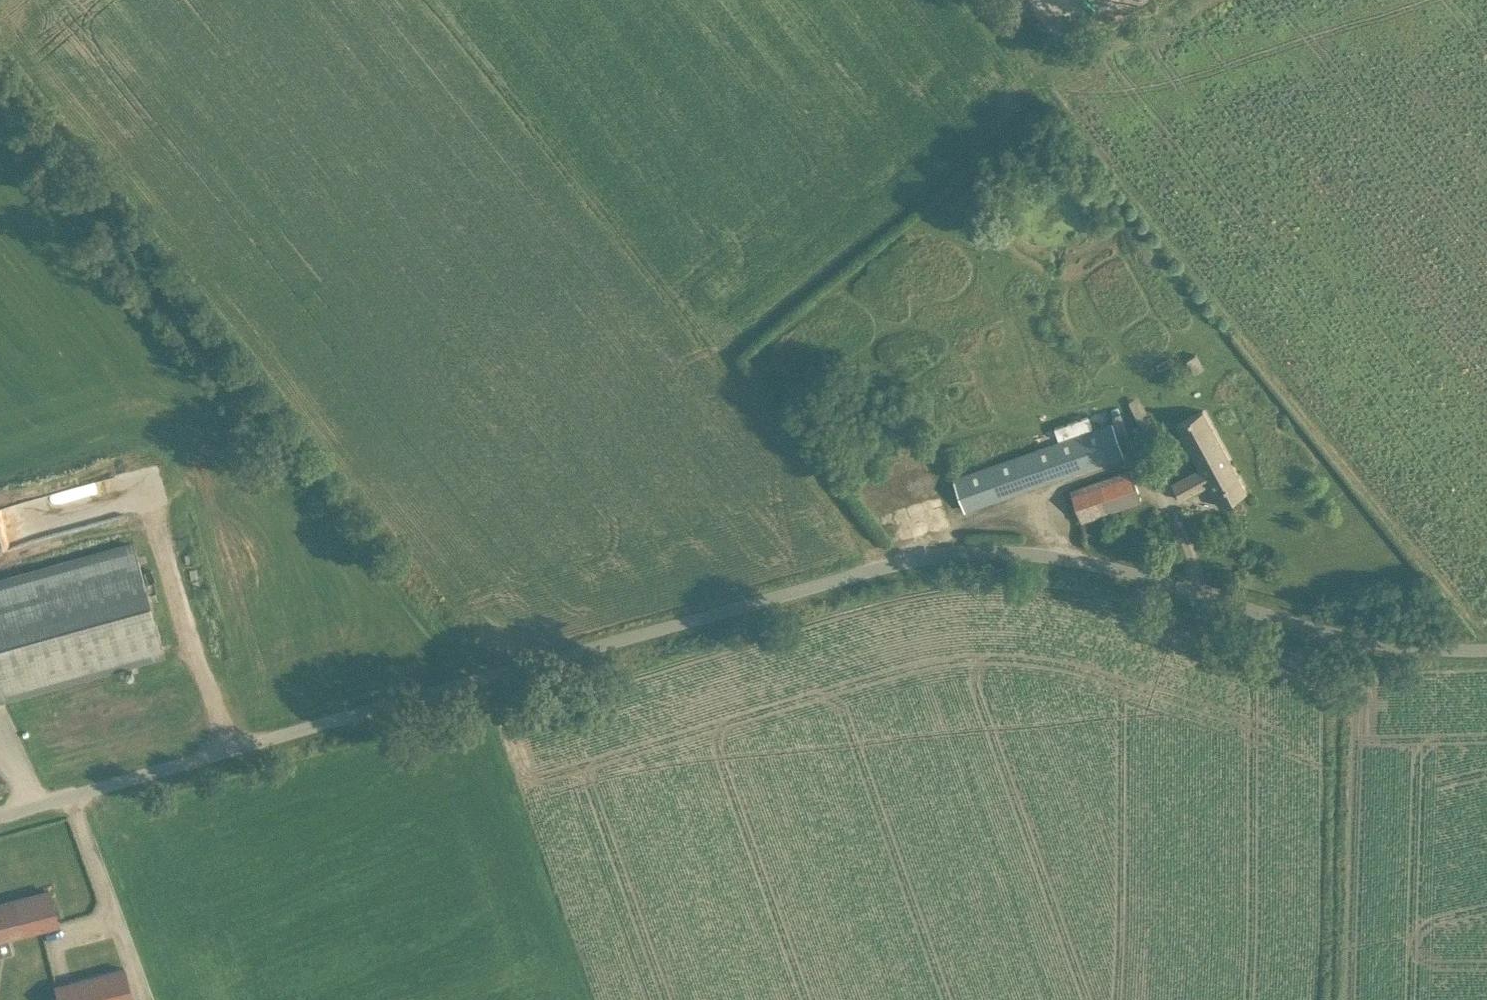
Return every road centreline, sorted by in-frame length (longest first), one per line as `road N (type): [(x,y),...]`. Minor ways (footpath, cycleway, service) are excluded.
road 1 (unclassified): [(0,821),(225,746),(938,551),(1041,551),(1141,572),(1358,642),(1486,655)]
road 2 (track): [(466,681),(0,89)]

